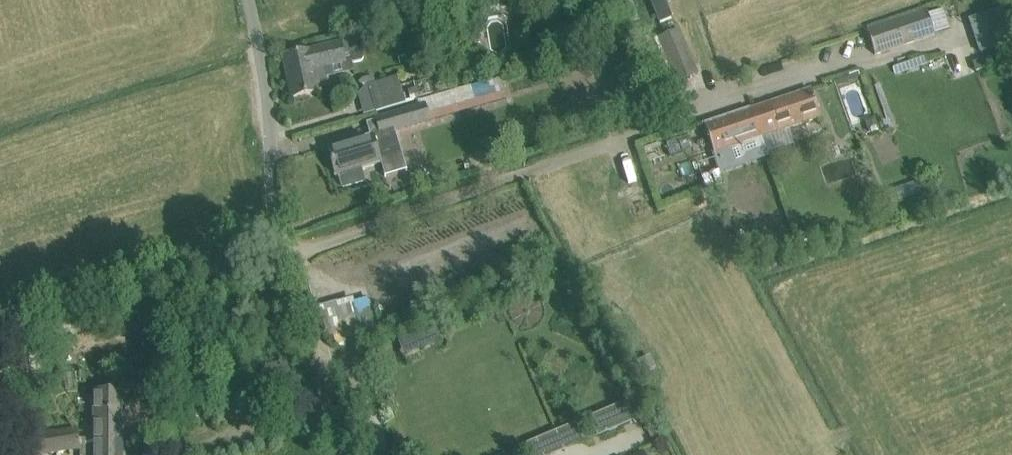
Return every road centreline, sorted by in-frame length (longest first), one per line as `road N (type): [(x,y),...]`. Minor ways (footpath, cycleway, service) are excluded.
road 1 (unclassified): [(320,377),(274,220),(267,99),(248,0)]

